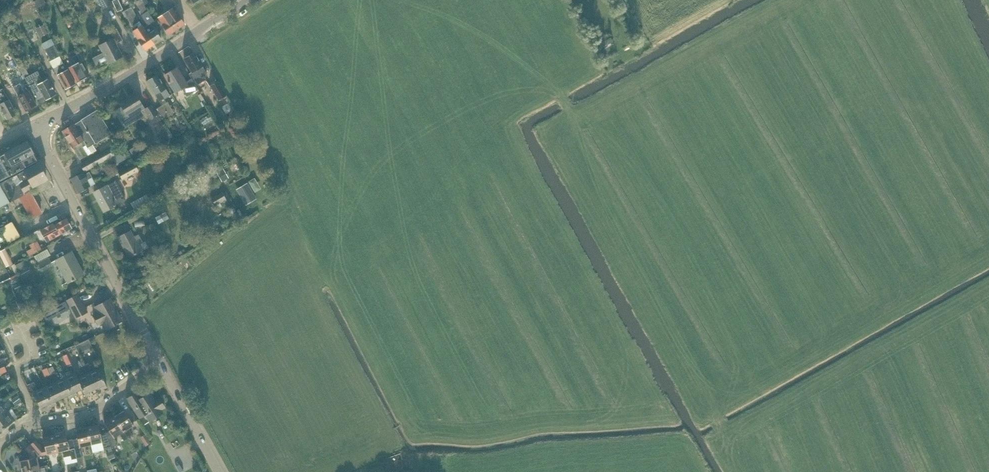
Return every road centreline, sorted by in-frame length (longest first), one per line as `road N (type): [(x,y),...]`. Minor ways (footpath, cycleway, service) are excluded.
road 1 (secondary): [(162,365),(33,125)]
road 2 (secondary): [(33,125),(148,65),(246,0)]
road 3 (residential): [(0,445),(27,426),(96,411),(162,365)]
road 4 (secondary): [(221,471),(162,365)]

